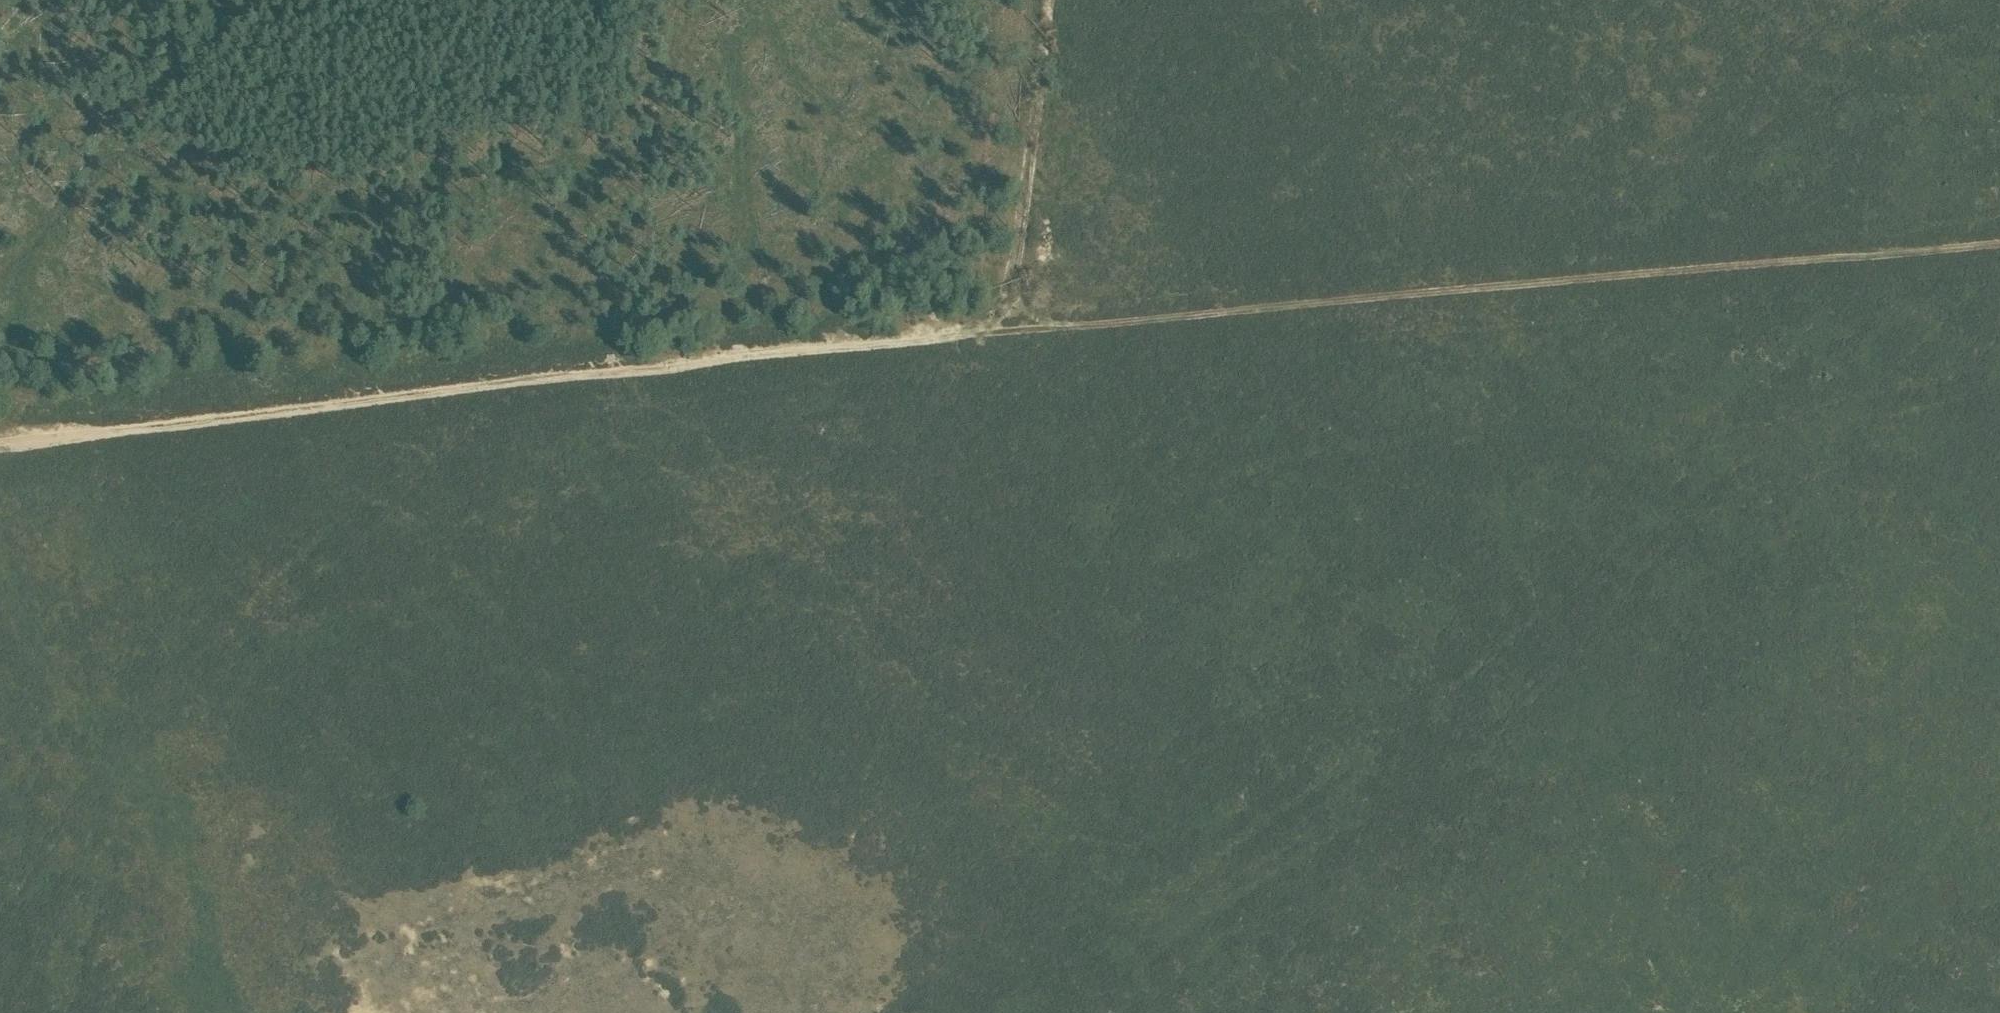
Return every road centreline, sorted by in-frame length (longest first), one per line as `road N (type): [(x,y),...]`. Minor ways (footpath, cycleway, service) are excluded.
road 1 (track): [(1010,326),(0,435)]
road 2 (track): [(1999,244),(1010,326)]
road 3 (track): [(0,272),(266,0)]
road 4 (track): [(1052,0),(1010,326)]

